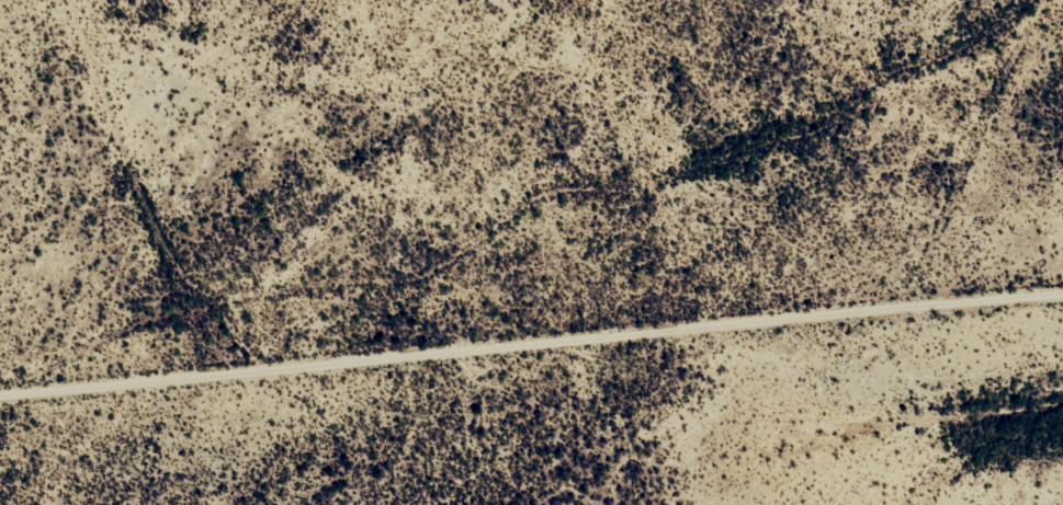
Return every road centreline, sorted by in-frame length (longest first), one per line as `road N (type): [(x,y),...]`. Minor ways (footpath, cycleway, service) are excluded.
road 1 (track): [(1062,304),(906,307),(0,391)]
road 2 (track): [(234,369),(84,0)]
road 3 (track): [(906,307),(917,187),(982,39),(1020,0)]

